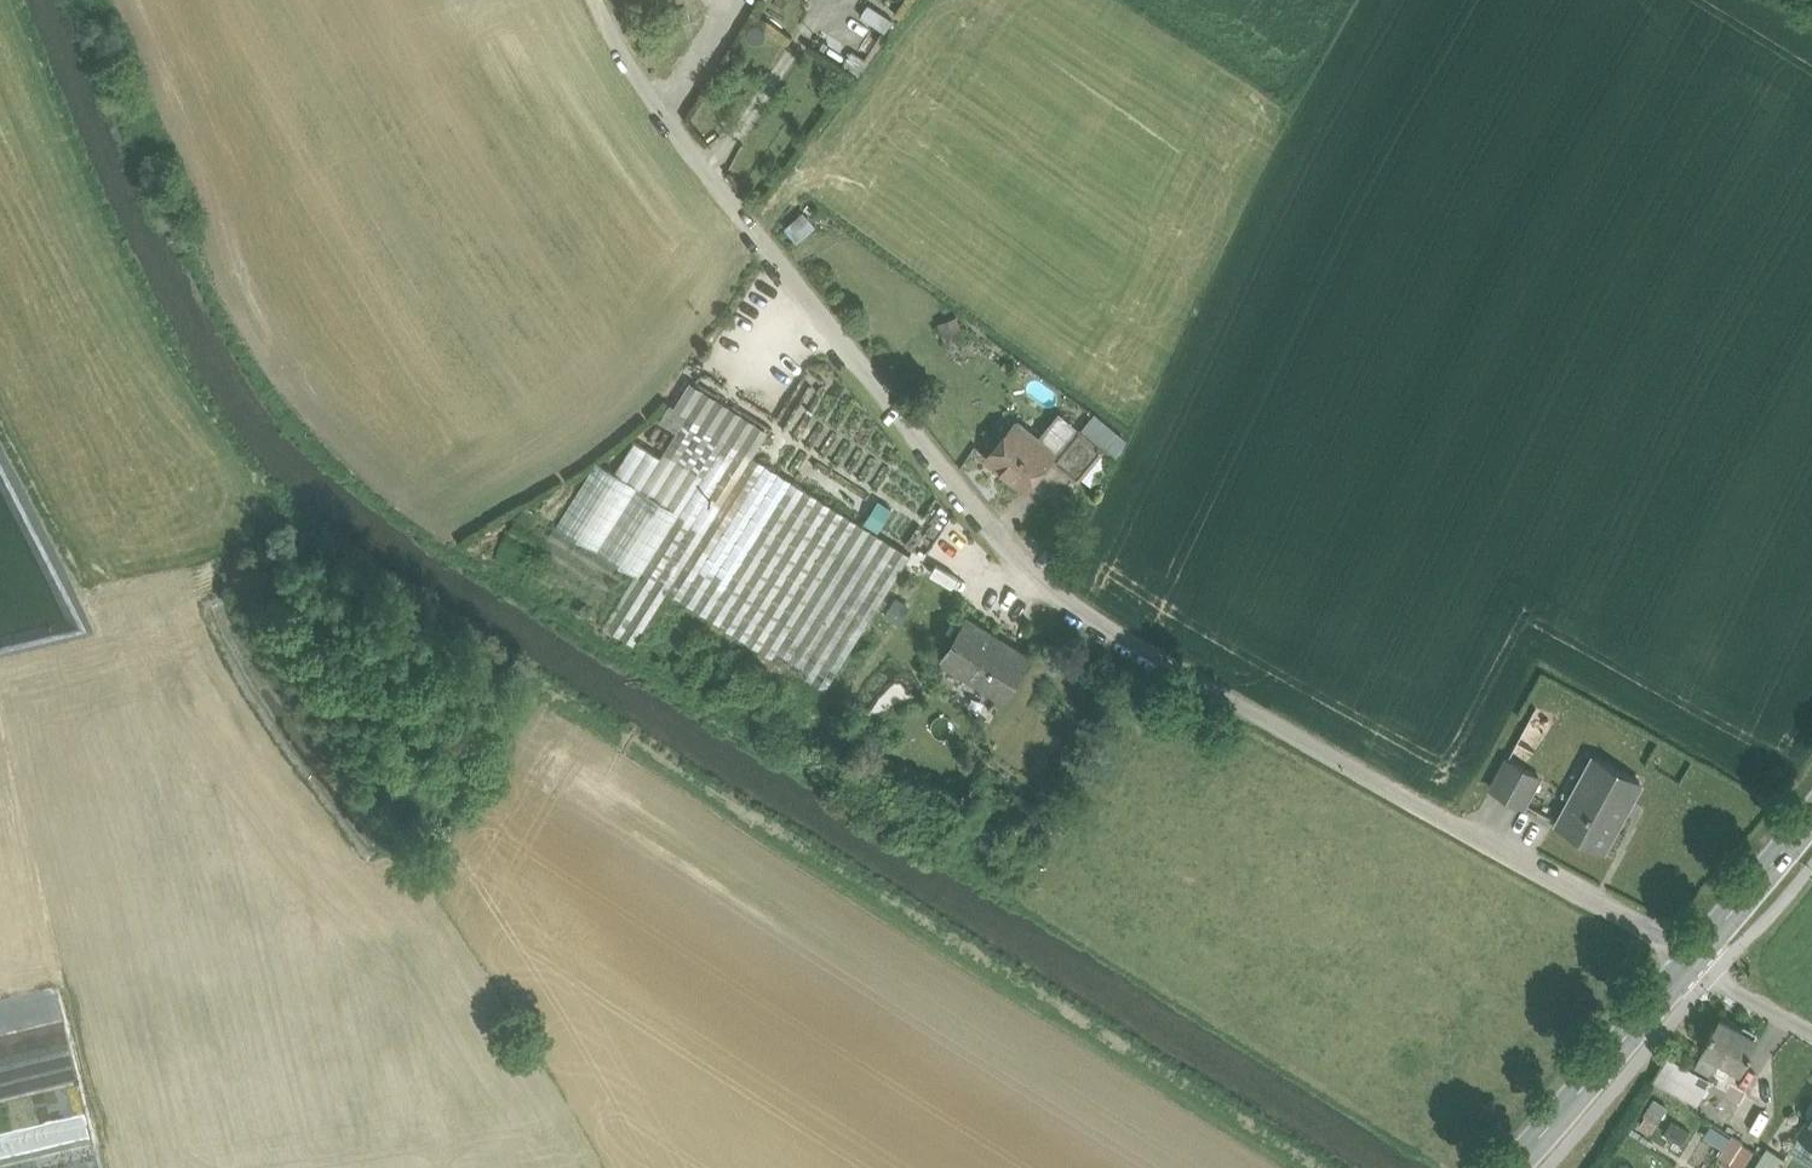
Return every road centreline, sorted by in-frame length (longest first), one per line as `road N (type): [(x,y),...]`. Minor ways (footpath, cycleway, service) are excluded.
road 1 (unclassified): [(1696,955),(1186,670),(1023,550),(819,328),(619,48),(597,0)]
road 2 (tertiary): [(1696,955),(1510,1167)]
road 3 (tertiary): [(1811,818),(1696,955)]

